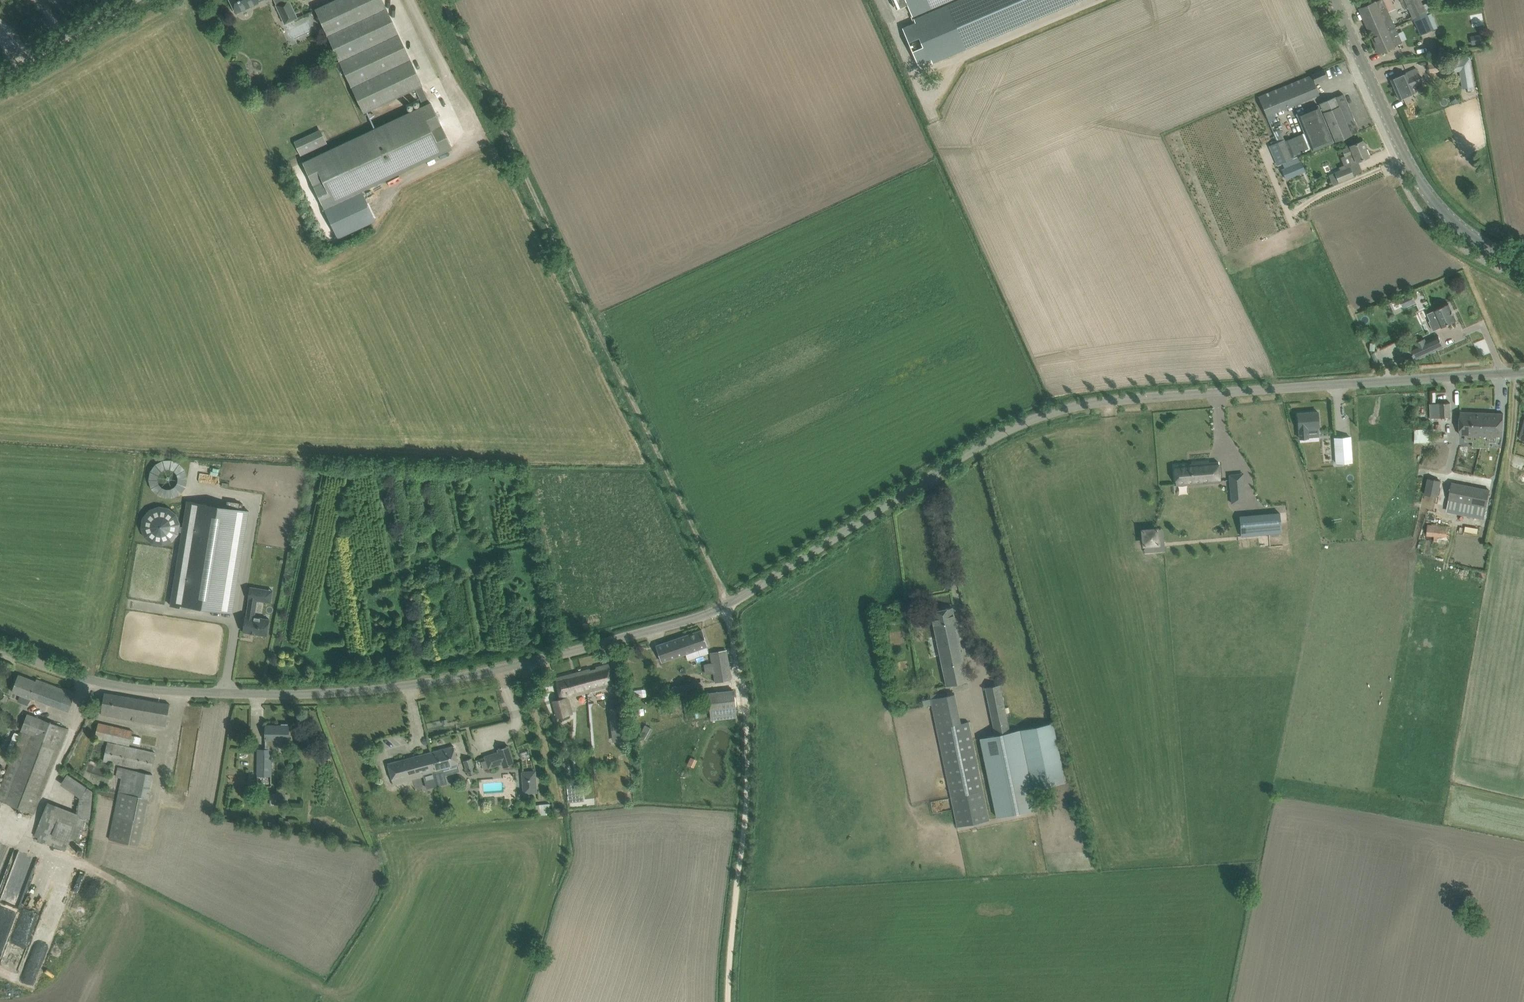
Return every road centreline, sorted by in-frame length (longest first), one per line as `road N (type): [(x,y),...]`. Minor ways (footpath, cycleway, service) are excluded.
road 1 (unclassified): [(1523,374),(1097,404),(1022,422),(734,605),(482,674),(372,690),(217,695),(130,689),(0,656)]
road 2 (track): [(444,0),(734,605),(749,724),(748,821),(731,925),(729,1001)]
road 3 (tertiary): [(1523,268),(1455,236),(1423,198),(1334,0)]
road 4 (unclassified): [(133,0),(0,74)]

